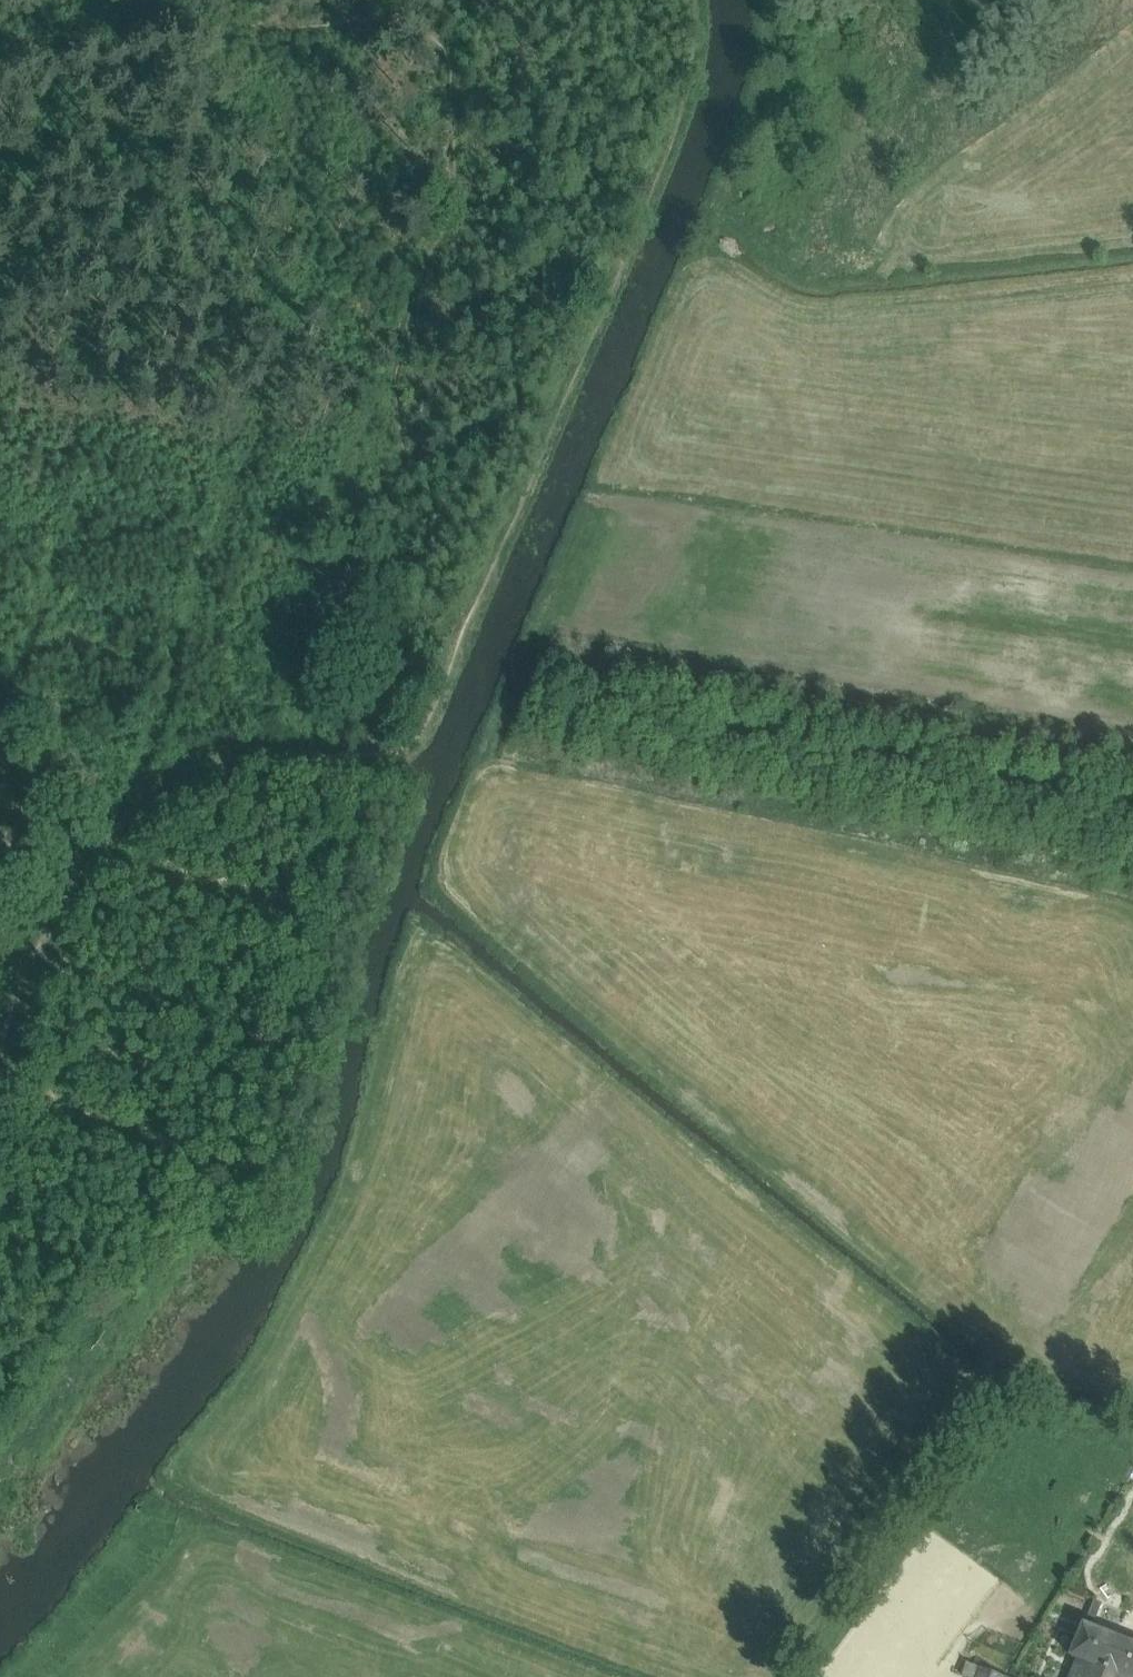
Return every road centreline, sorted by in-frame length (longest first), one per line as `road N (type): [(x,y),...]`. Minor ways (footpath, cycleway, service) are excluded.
road 1 (track): [(405,750),(227,764),(186,773),(145,798),(101,849),(37,952),(0,1056)]

